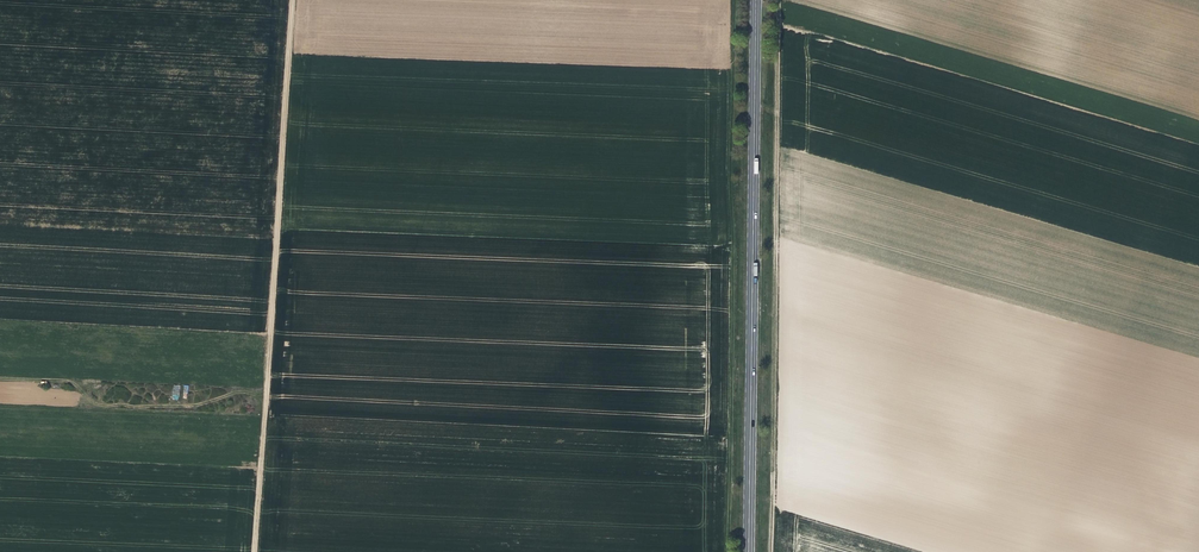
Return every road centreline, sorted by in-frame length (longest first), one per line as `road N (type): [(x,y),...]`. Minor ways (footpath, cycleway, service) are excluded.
road 1 (track): [(253,551),(293,0)]
road 2 (primary): [(755,0),(747,551)]

